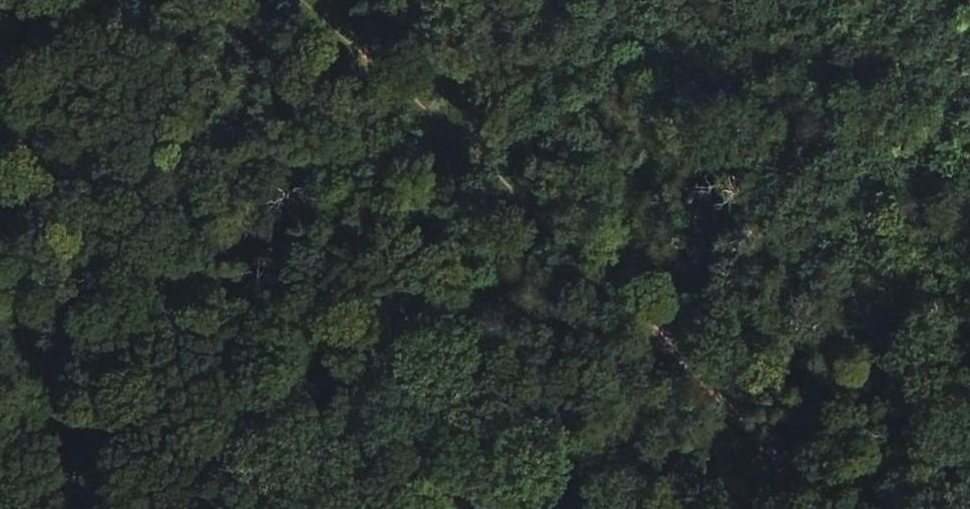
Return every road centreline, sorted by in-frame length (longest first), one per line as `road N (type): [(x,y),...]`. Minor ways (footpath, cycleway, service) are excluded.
road 1 (track): [(303,0),(496,176),(837,508)]
road 2 (track): [(451,508),(496,176),(549,0)]

